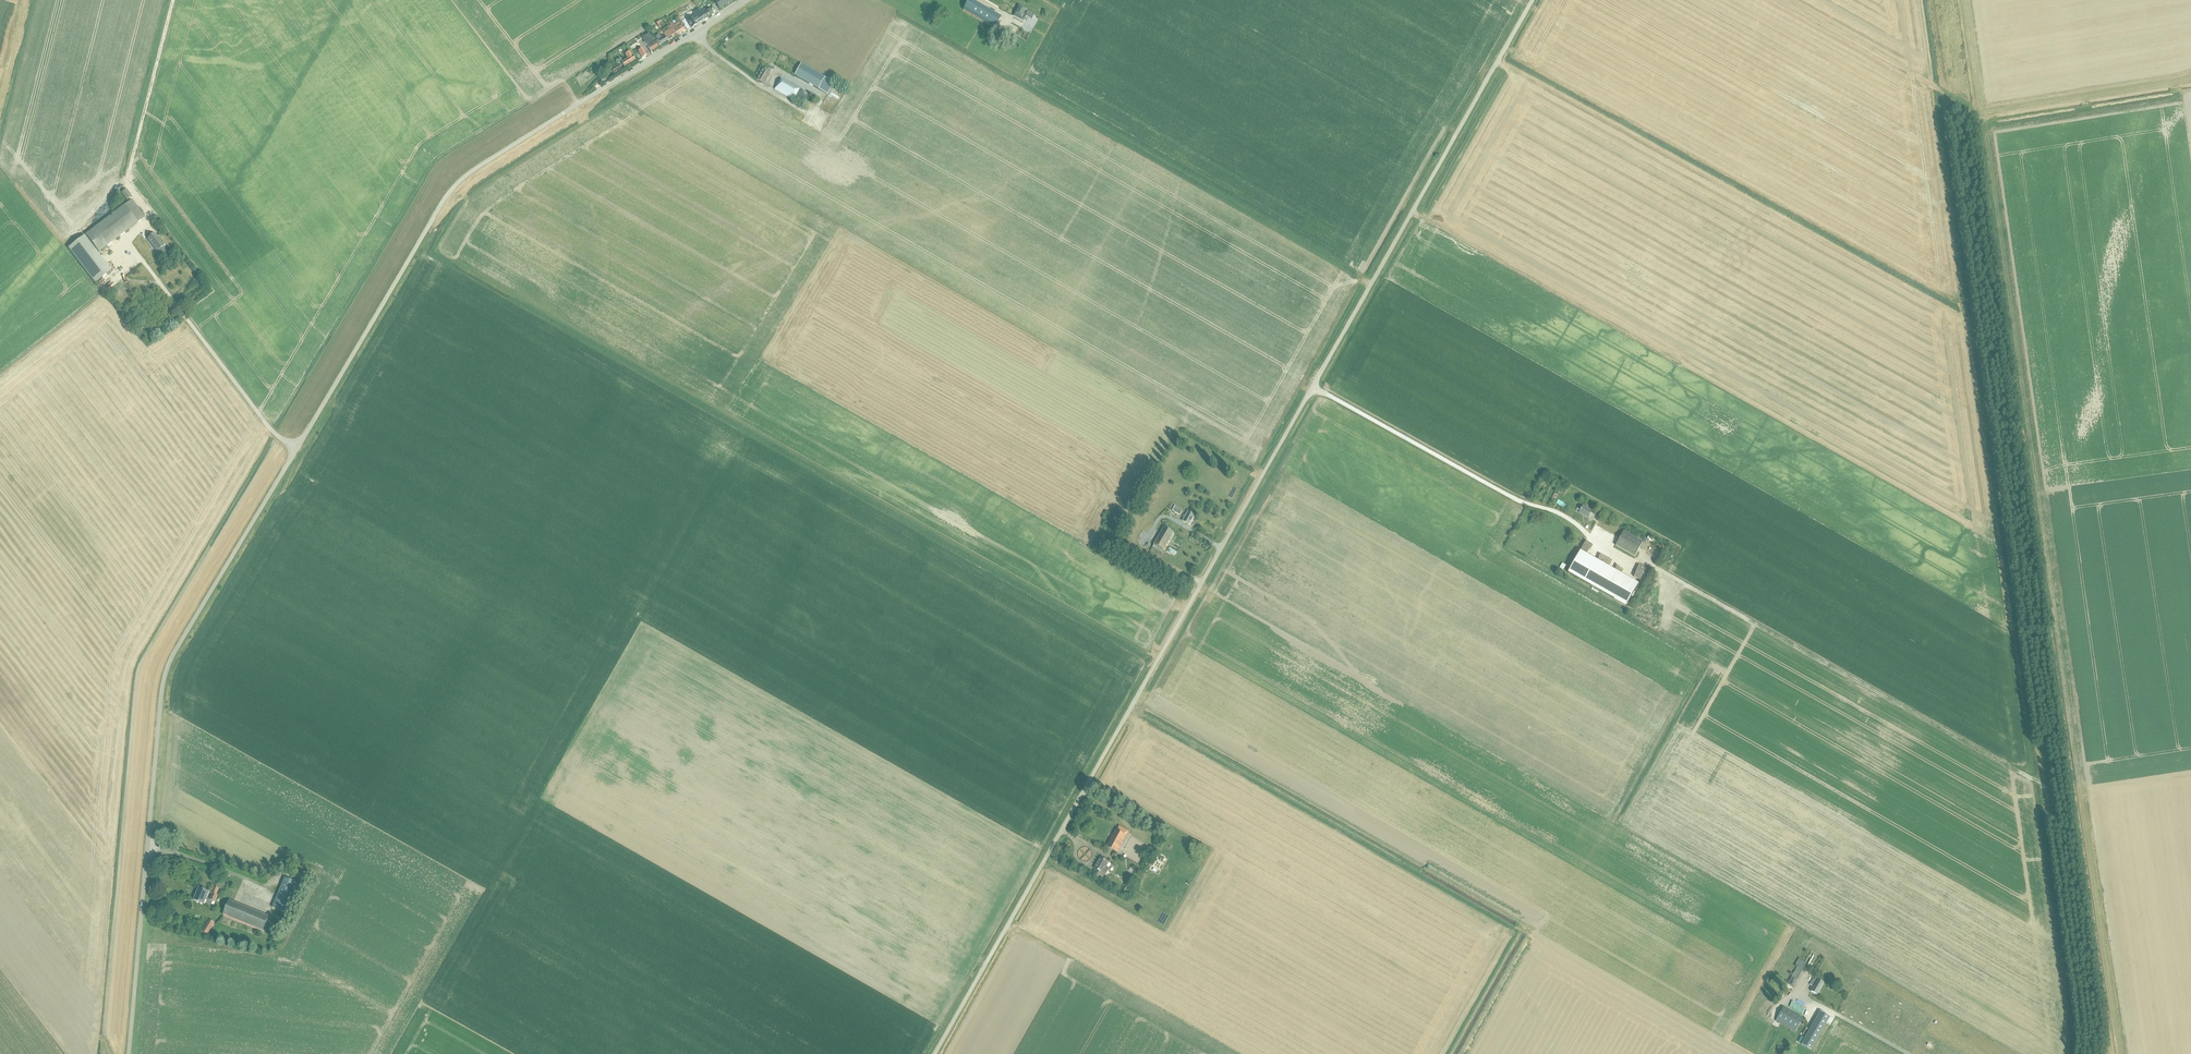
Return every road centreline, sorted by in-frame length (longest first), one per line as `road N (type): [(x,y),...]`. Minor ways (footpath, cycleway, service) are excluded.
road 1 (tertiary): [(128,1053),(164,679),(180,644),(450,191),(748,0)]
road 2 (unclassified): [(936,1053),(1533,0)]
road 3 (track): [(2040,786),(2045,765),(1954,105)]
road 4 (track): [(2040,786),(1654,569)]
road 5 (track): [(173,0),(127,179),(149,221),(131,238),(137,253)]
road 6 (track): [(2073,1053),(2040,786)]
road 7 (track): [(1954,105),(1982,115),(2190,84)]
road 8 (track): [(1773,0),(1954,105)]

